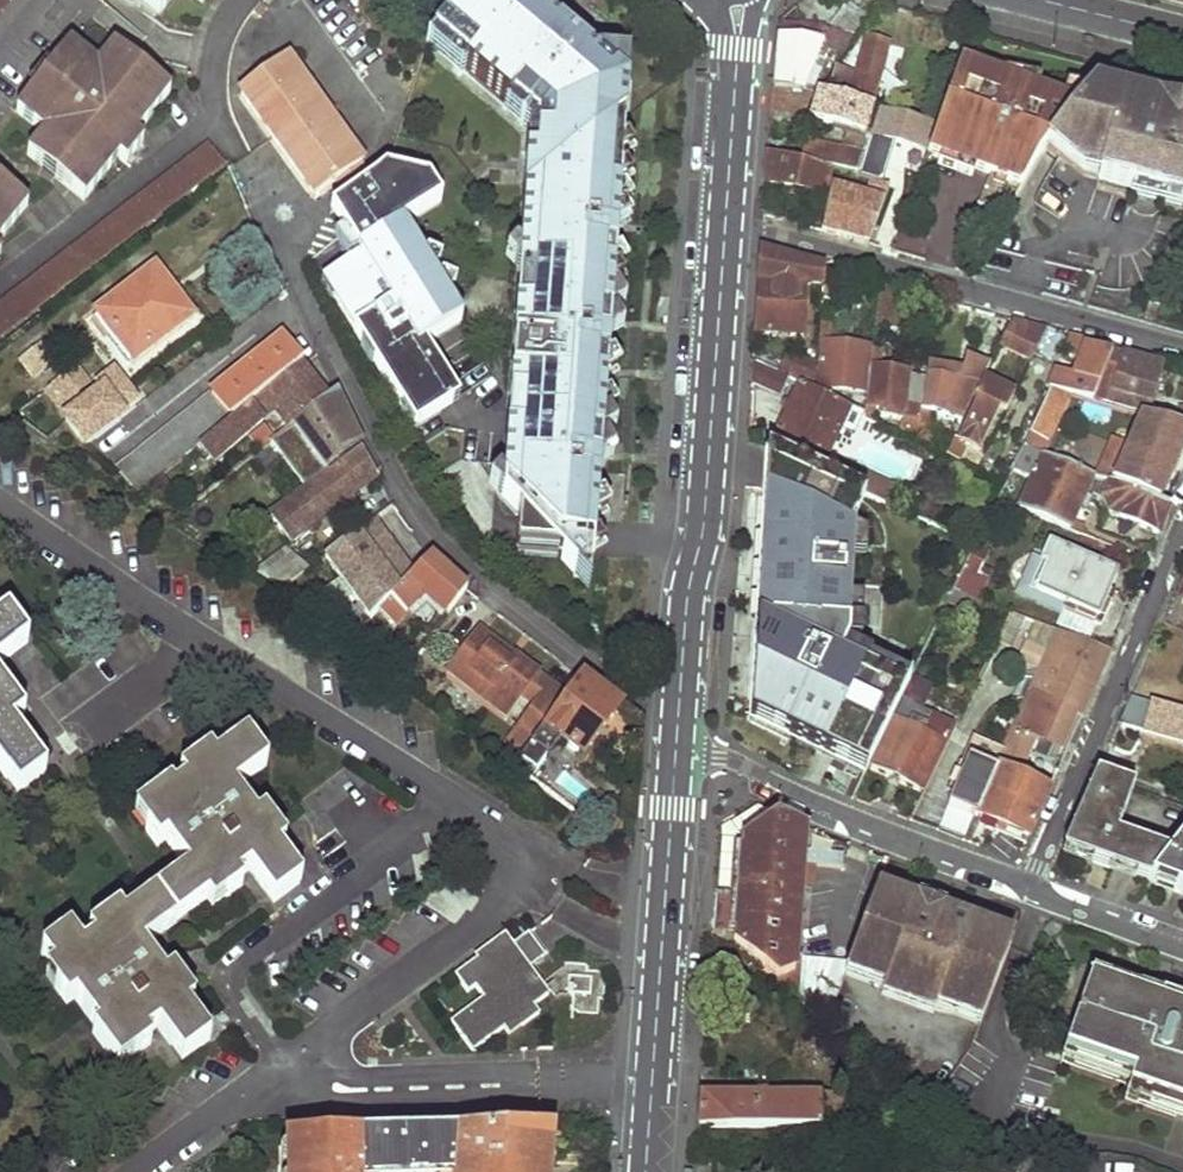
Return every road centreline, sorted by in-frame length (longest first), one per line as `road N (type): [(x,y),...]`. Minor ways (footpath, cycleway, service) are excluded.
road 1 (residential): [(679,703),(649,700),(466,579),(396,493),(348,404),(276,216),(241,161)]
road 2 (residential): [(725,230),(704,525),(688,591),(679,703)]
road 3 (residential): [(725,230),(764,232),(1182,345)]
road 4 (residential): [(675,755),(648,1171)]
road 5 (residential): [(1031,885),(863,822),(747,766),(675,755)]
road 6 (residential): [(1182,537),(1031,885)]
road 7 (residential): [(735,0),(725,230)]
road 8 (residential): [(1182,947),(1057,904),(1031,885)]
road 9 (tertiary): [(1182,33),(1049,0)]

